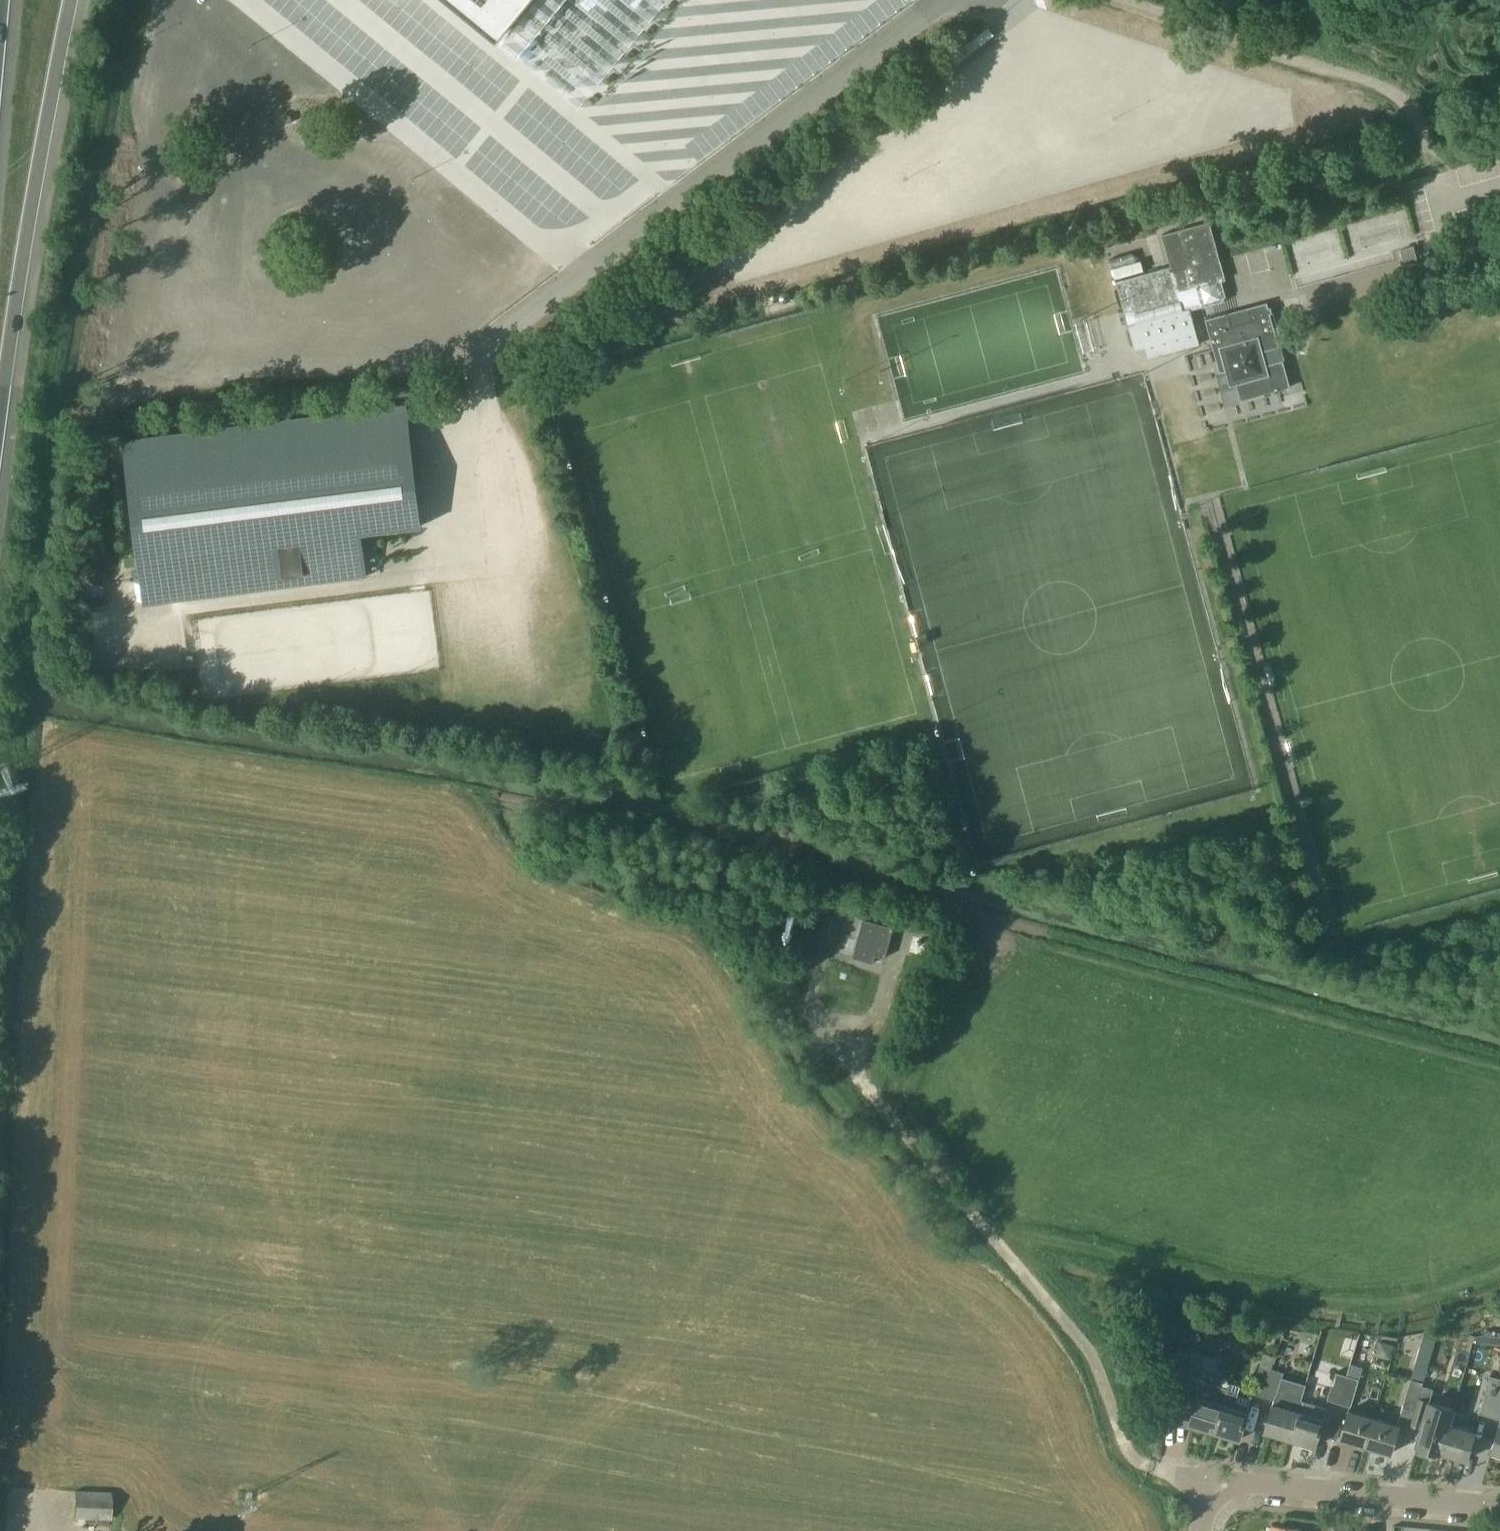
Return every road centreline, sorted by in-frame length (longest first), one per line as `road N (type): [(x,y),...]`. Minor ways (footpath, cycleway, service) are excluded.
road 1 (unclassified): [(944,0),(483,345),(493,434)]
road 2 (residential): [(1203,1480),(1131,1455),(1096,1362),(868,1088)]
road 3 (motorway): [(0,407),(70,0)]
road 4 (residential): [(1499,1506),(1203,1480)]

